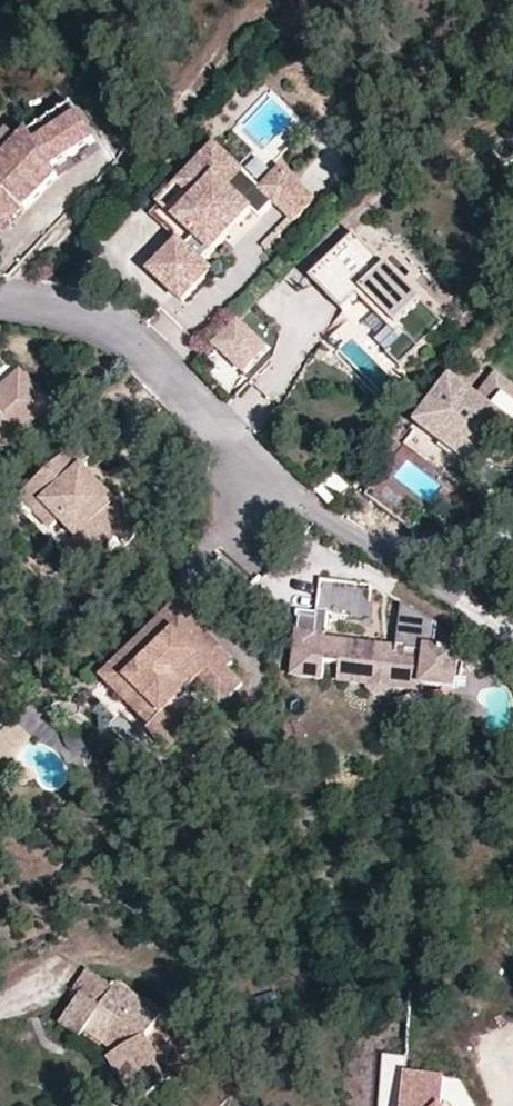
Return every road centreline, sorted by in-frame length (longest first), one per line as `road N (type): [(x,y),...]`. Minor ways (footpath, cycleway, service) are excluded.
road 1 (residential): [(0,301),(51,308),(138,348),(213,432),(268,521)]

